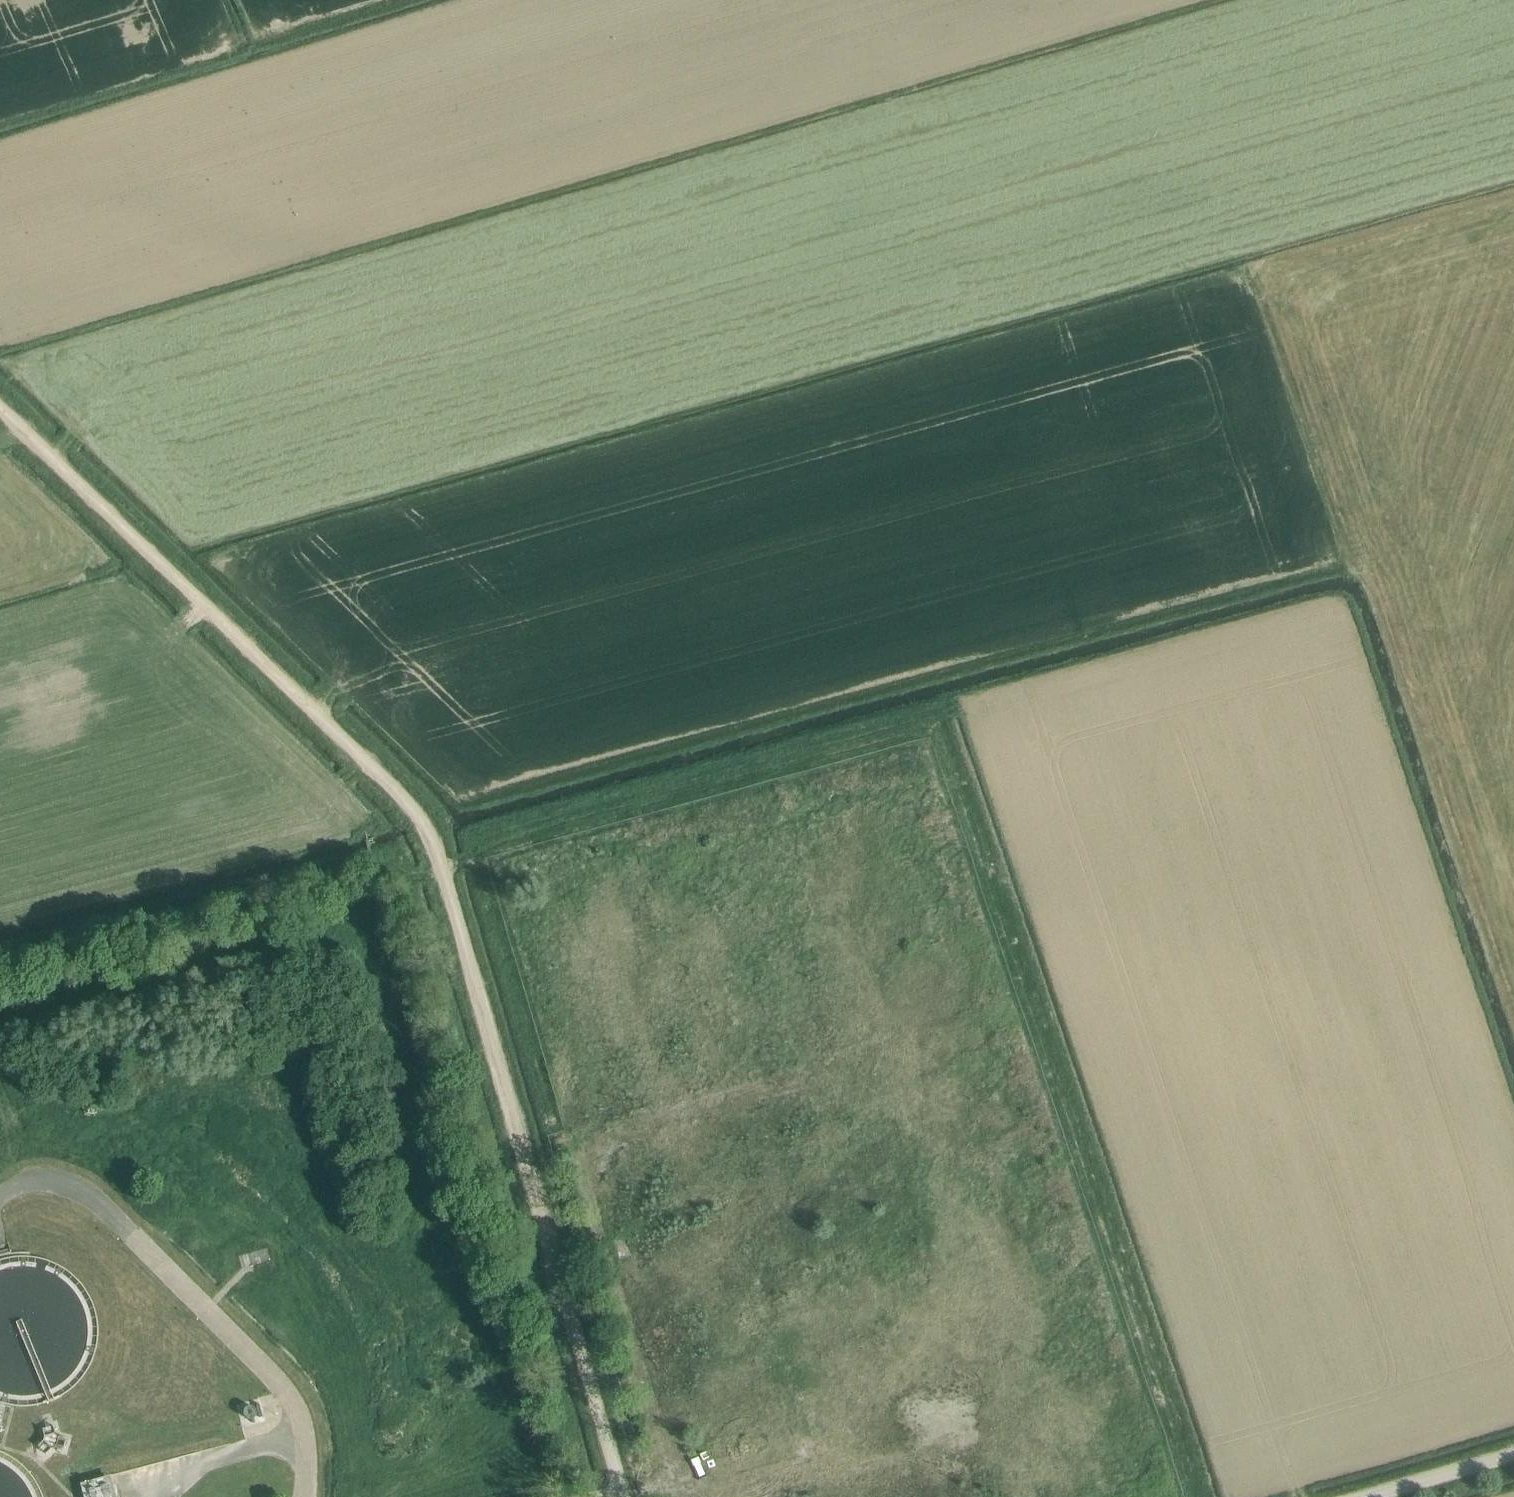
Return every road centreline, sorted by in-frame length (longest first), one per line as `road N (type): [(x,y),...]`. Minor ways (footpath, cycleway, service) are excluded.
road 1 (unclassified): [(622,1496),(443,848),(404,781),(0,391)]
road 2 (unclassified): [(1339,1496),(1513,1448)]

